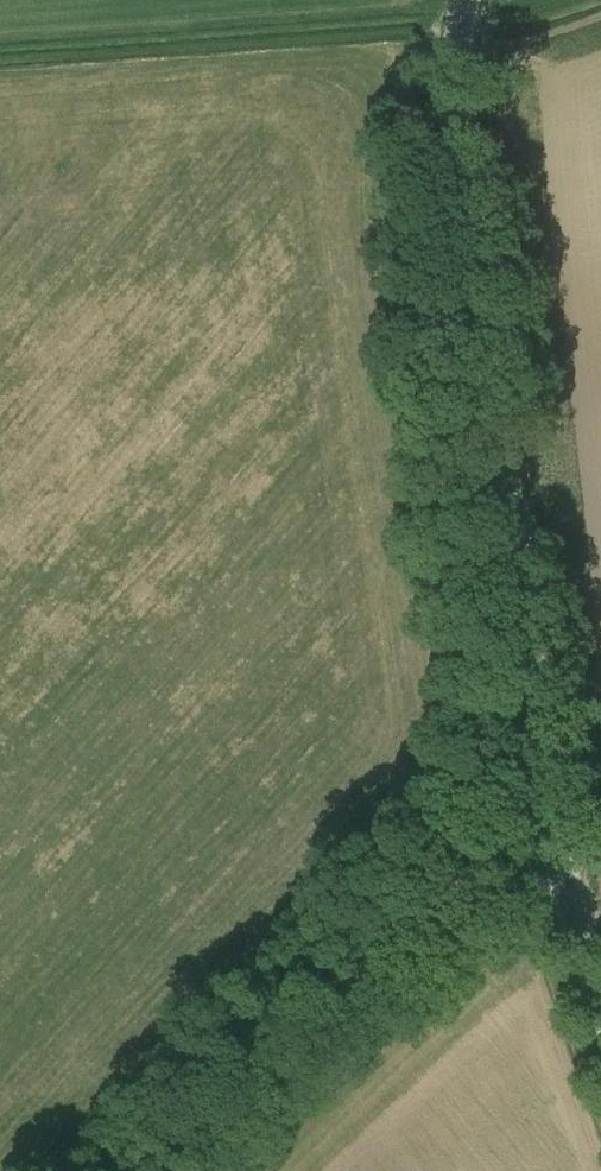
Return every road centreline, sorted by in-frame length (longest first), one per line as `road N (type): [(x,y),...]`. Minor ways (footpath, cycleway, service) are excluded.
road 1 (tertiary): [(600,991),(557,857),(513,679),(451,142),(448,84),(463,0)]
road 2 (track): [(170,1170),(441,911),(557,857)]

